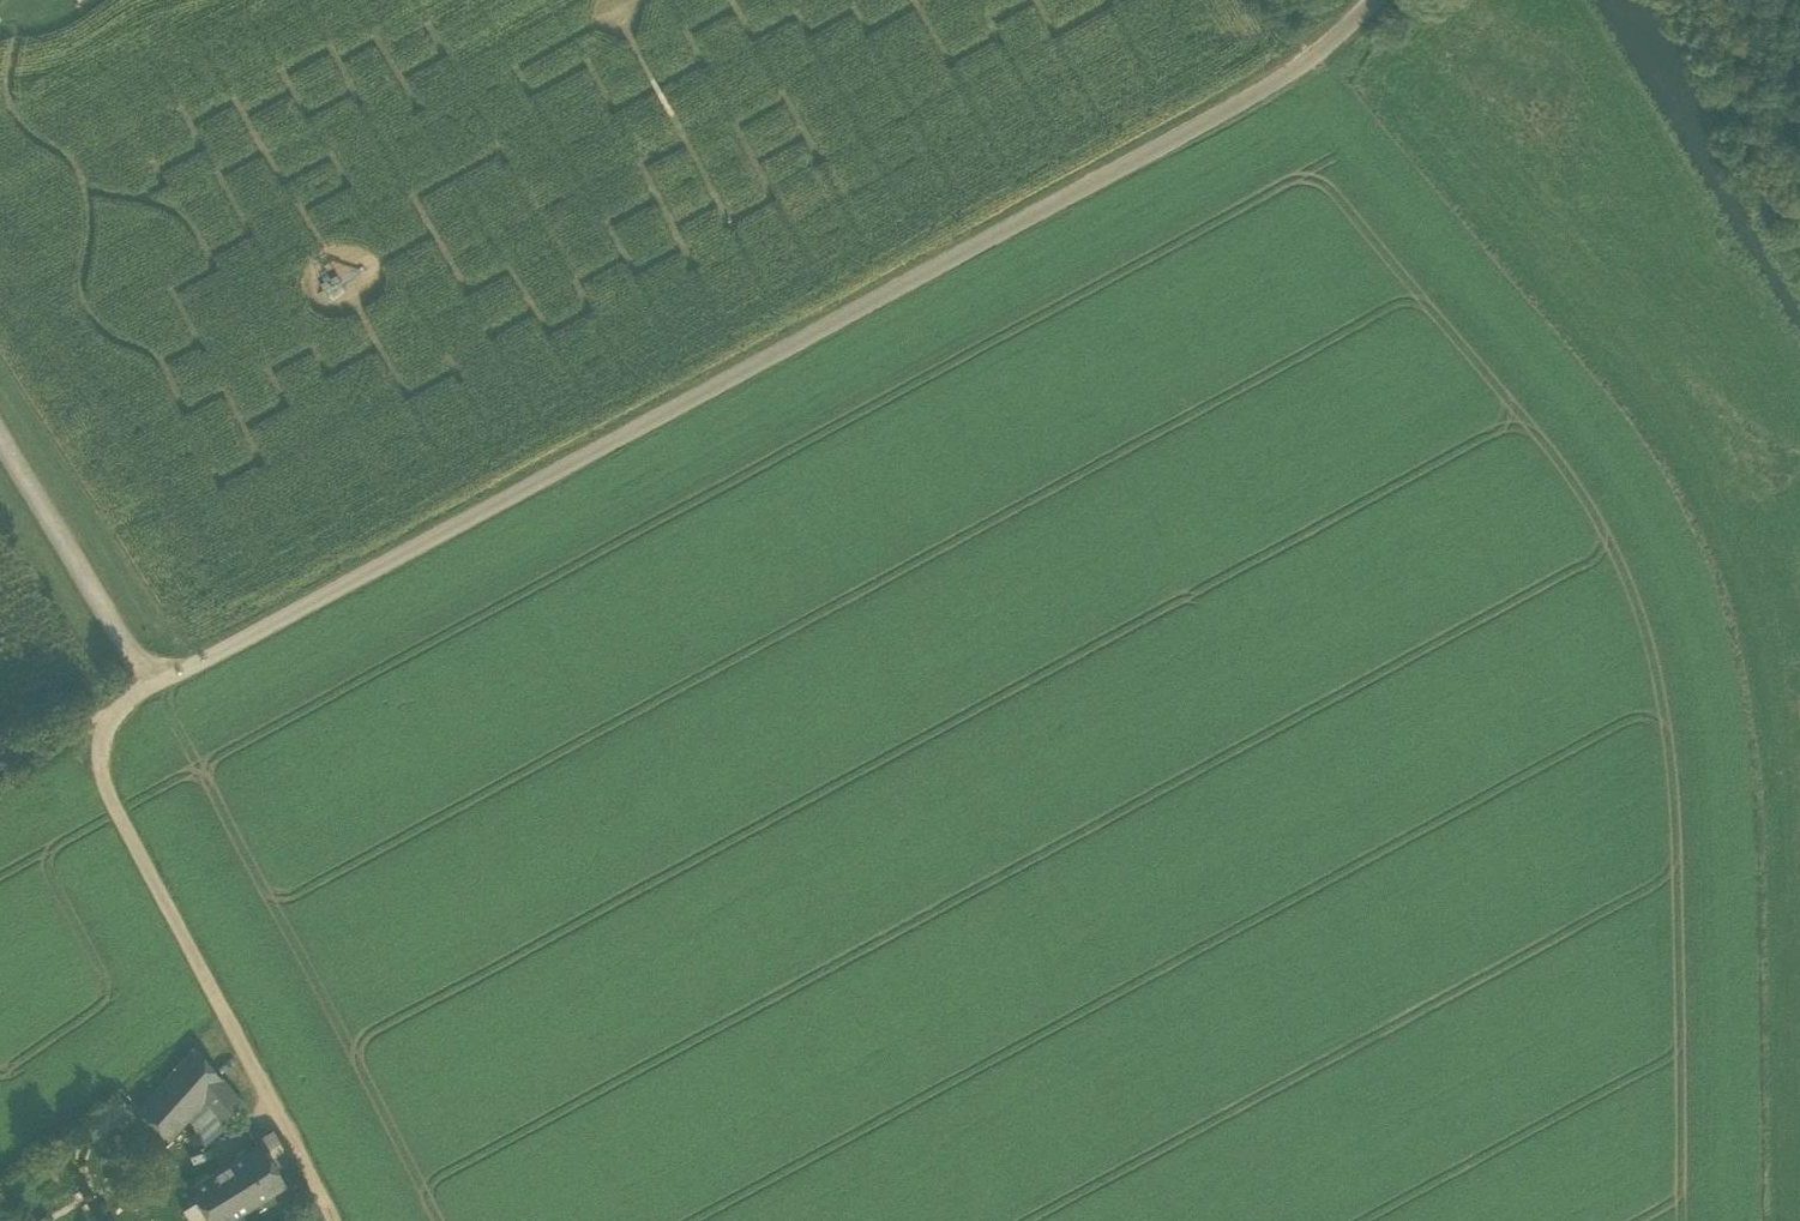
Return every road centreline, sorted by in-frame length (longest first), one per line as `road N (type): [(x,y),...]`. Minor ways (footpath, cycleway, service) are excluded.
road 1 (unclassified): [(149,680),(1322,60),(1373,0)]
road 2 (unclassified): [(85,716),(95,771),(249,1050)]
road 3 (unclassified): [(0,435),(149,680)]

